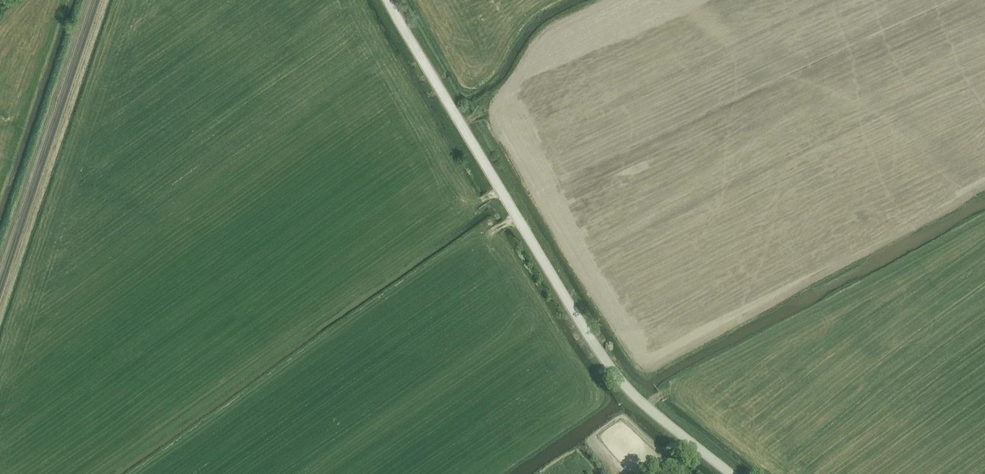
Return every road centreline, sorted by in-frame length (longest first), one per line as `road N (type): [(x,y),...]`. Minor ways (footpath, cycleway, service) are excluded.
road 1 (tertiary): [(732,473),(643,404),(605,360),(388,0)]

